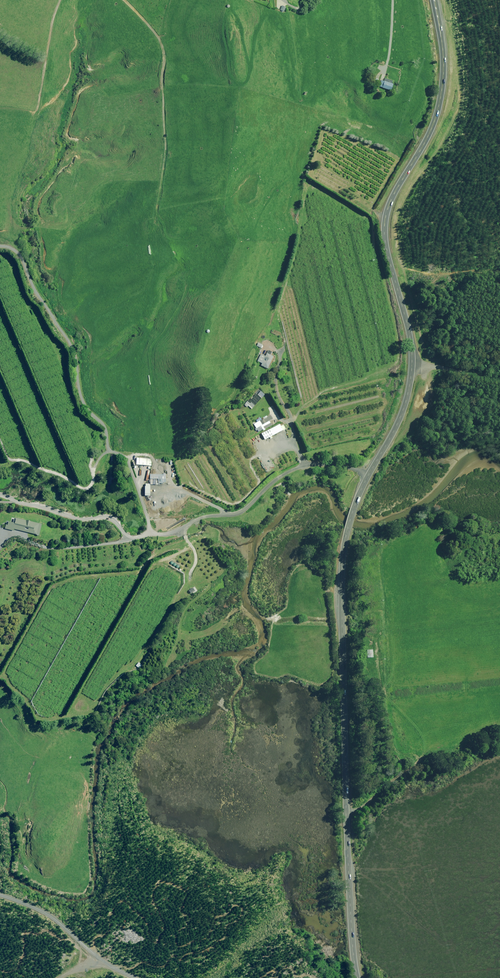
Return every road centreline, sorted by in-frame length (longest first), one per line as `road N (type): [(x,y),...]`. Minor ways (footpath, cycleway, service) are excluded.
road 1 (primary): [(357,977),(342,593),(348,529),(369,474)]
road 2 (primary): [(412,365),(383,221),(440,94),(434,0)]
road 3 (residential): [(369,474),(331,461),(305,462),(238,510),(156,531)]
road 4 (track): [(134,977),(35,907),(0,895)]

